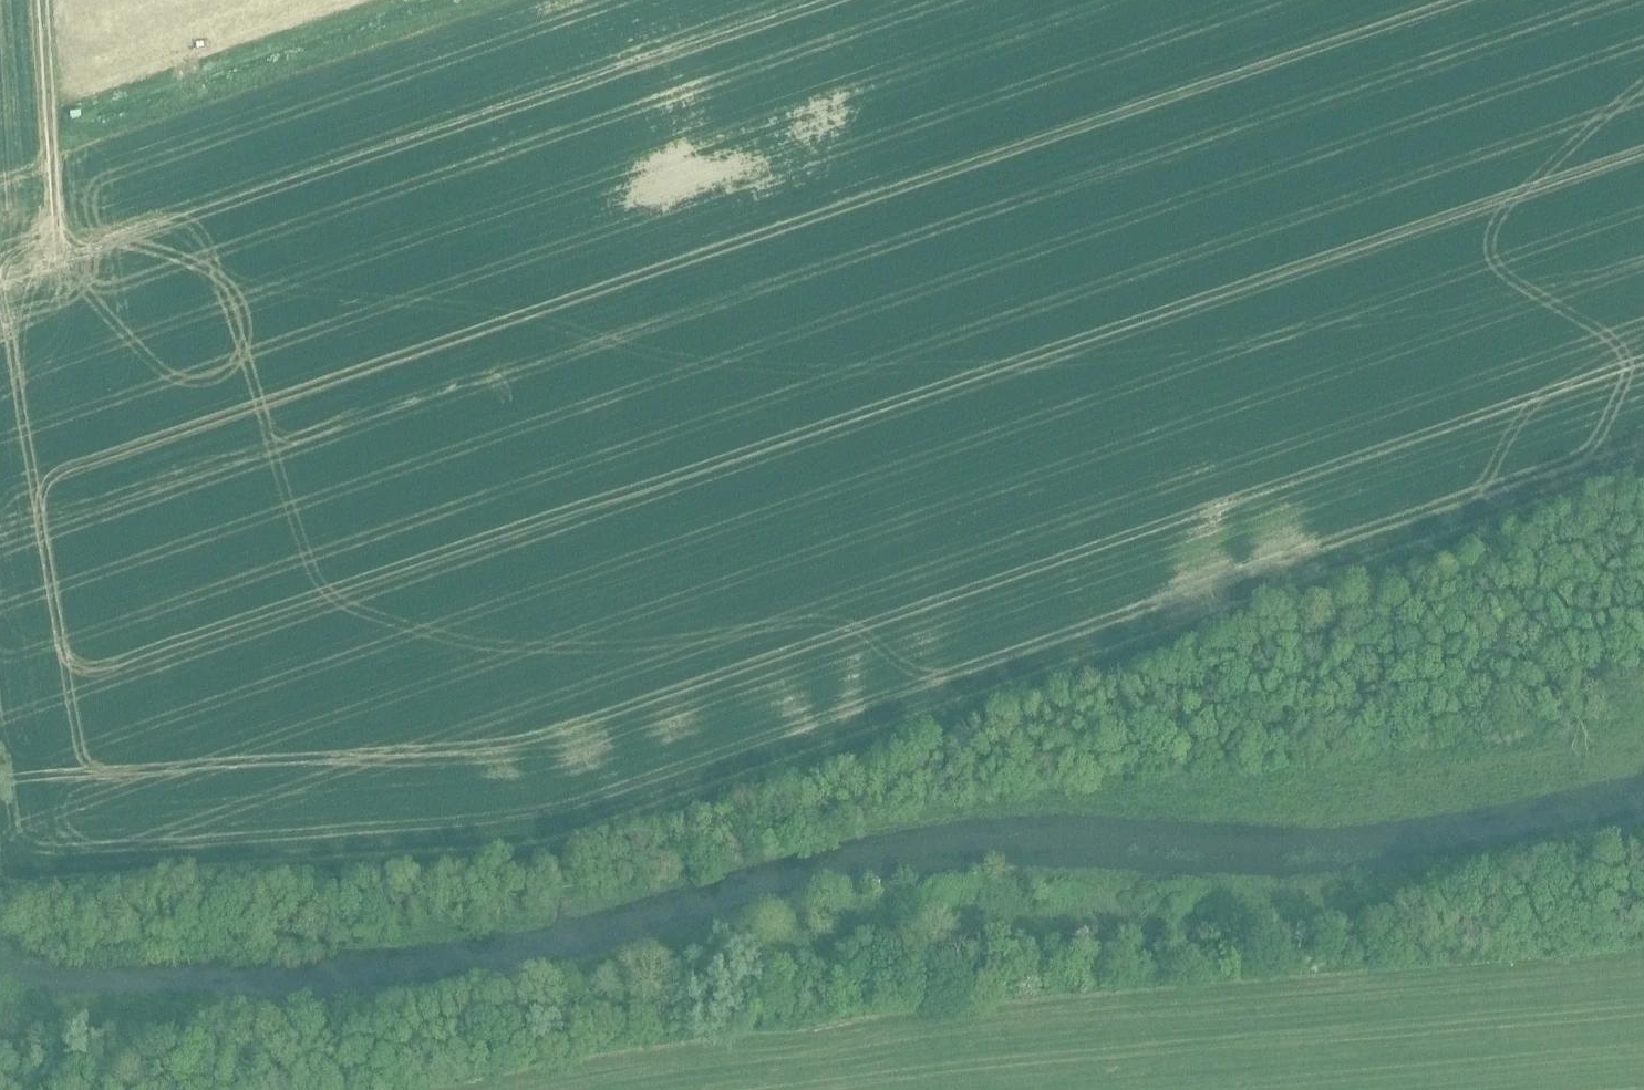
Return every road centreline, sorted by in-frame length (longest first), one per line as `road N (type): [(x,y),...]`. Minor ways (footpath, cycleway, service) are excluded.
road 1 (track): [(43,0),(60,267)]

